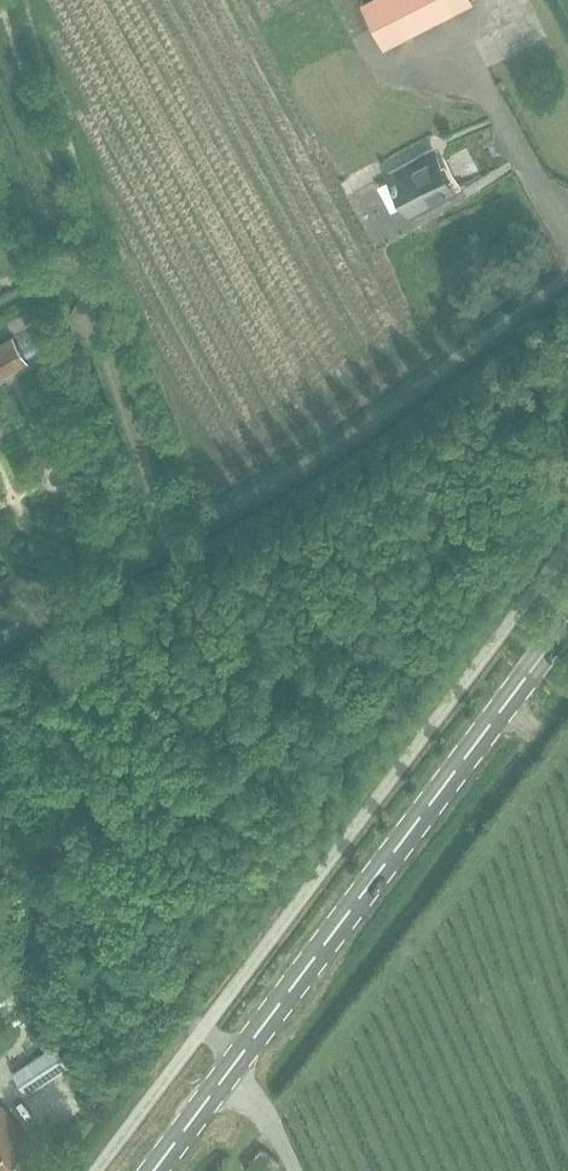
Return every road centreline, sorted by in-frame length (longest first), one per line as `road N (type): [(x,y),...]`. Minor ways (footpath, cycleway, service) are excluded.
road 1 (secondary): [(154,1170),(567,624)]
road 2 (unclassified): [(0,641),(318,457),(567,277)]

